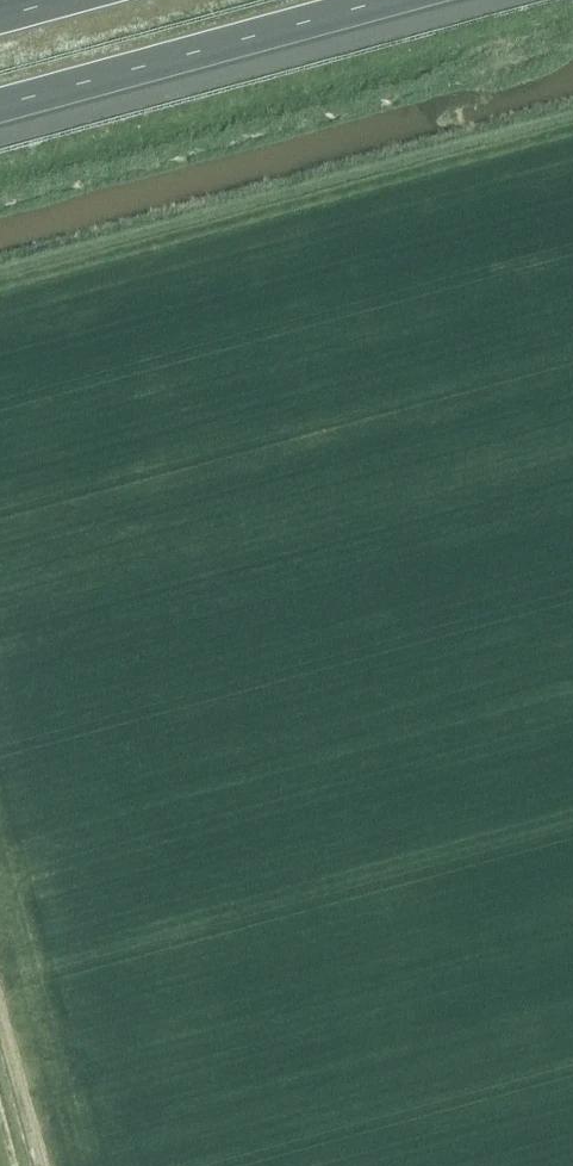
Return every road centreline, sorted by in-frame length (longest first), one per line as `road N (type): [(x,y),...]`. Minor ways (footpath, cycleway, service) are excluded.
road 1 (motorway): [(0,106),(388,0)]

